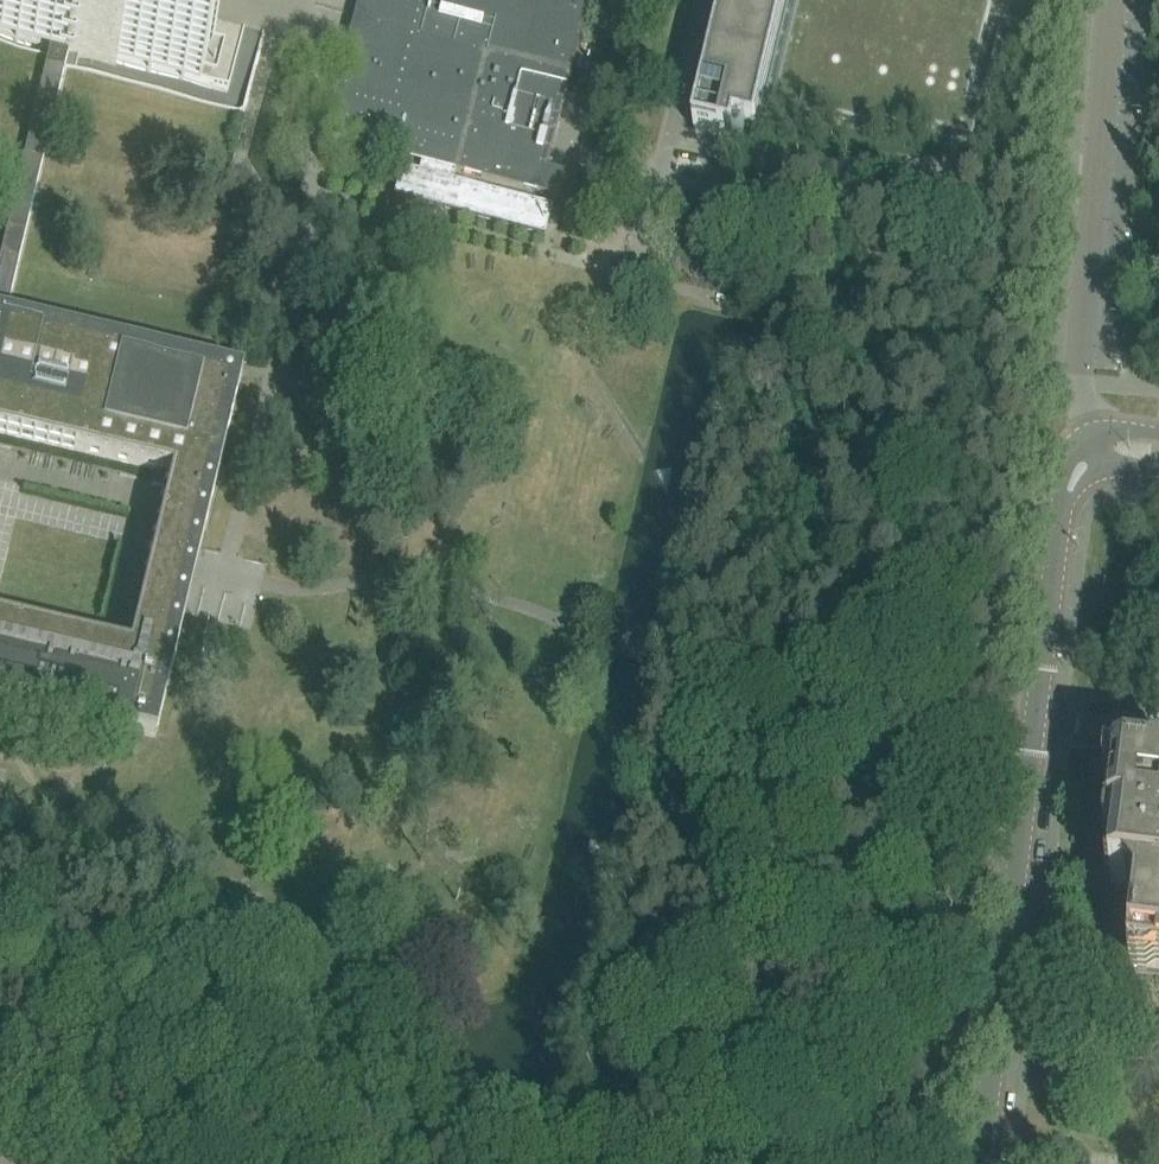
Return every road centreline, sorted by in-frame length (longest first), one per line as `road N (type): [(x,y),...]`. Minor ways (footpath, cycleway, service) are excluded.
road 1 (unclassified): [(1105,458),(1074,393),(1112,0)]
road 2 (unclassified): [(989,1163),(1042,723)]
road 3 (residential): [(1042,723),(1070,492),(1079,474),(1105,458)]

